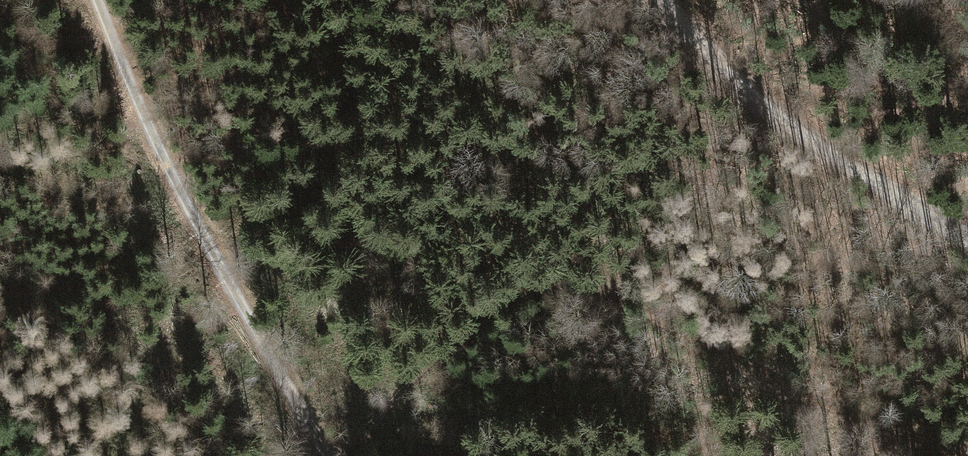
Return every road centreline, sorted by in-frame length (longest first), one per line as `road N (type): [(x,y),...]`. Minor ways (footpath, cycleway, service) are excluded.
road 1 (track): [(967,452),(838,403),(675,310),(591,276),(475,317),(398,394),(357,455)]
road 2 (track): [(101,0),(178,193),(328,455)]
road 3 (track): [(662,0),(733,82),(837,162),(967,239)]

